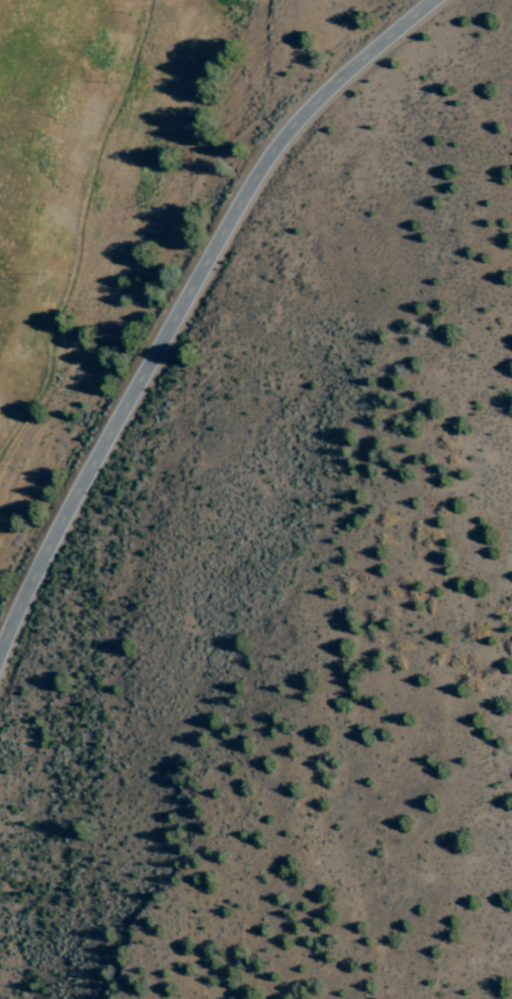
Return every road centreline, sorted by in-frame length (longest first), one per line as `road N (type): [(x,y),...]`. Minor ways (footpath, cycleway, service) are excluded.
road 1 (residential): [(0,667),(53,542),(271,170),(323,103),(446,0)]

